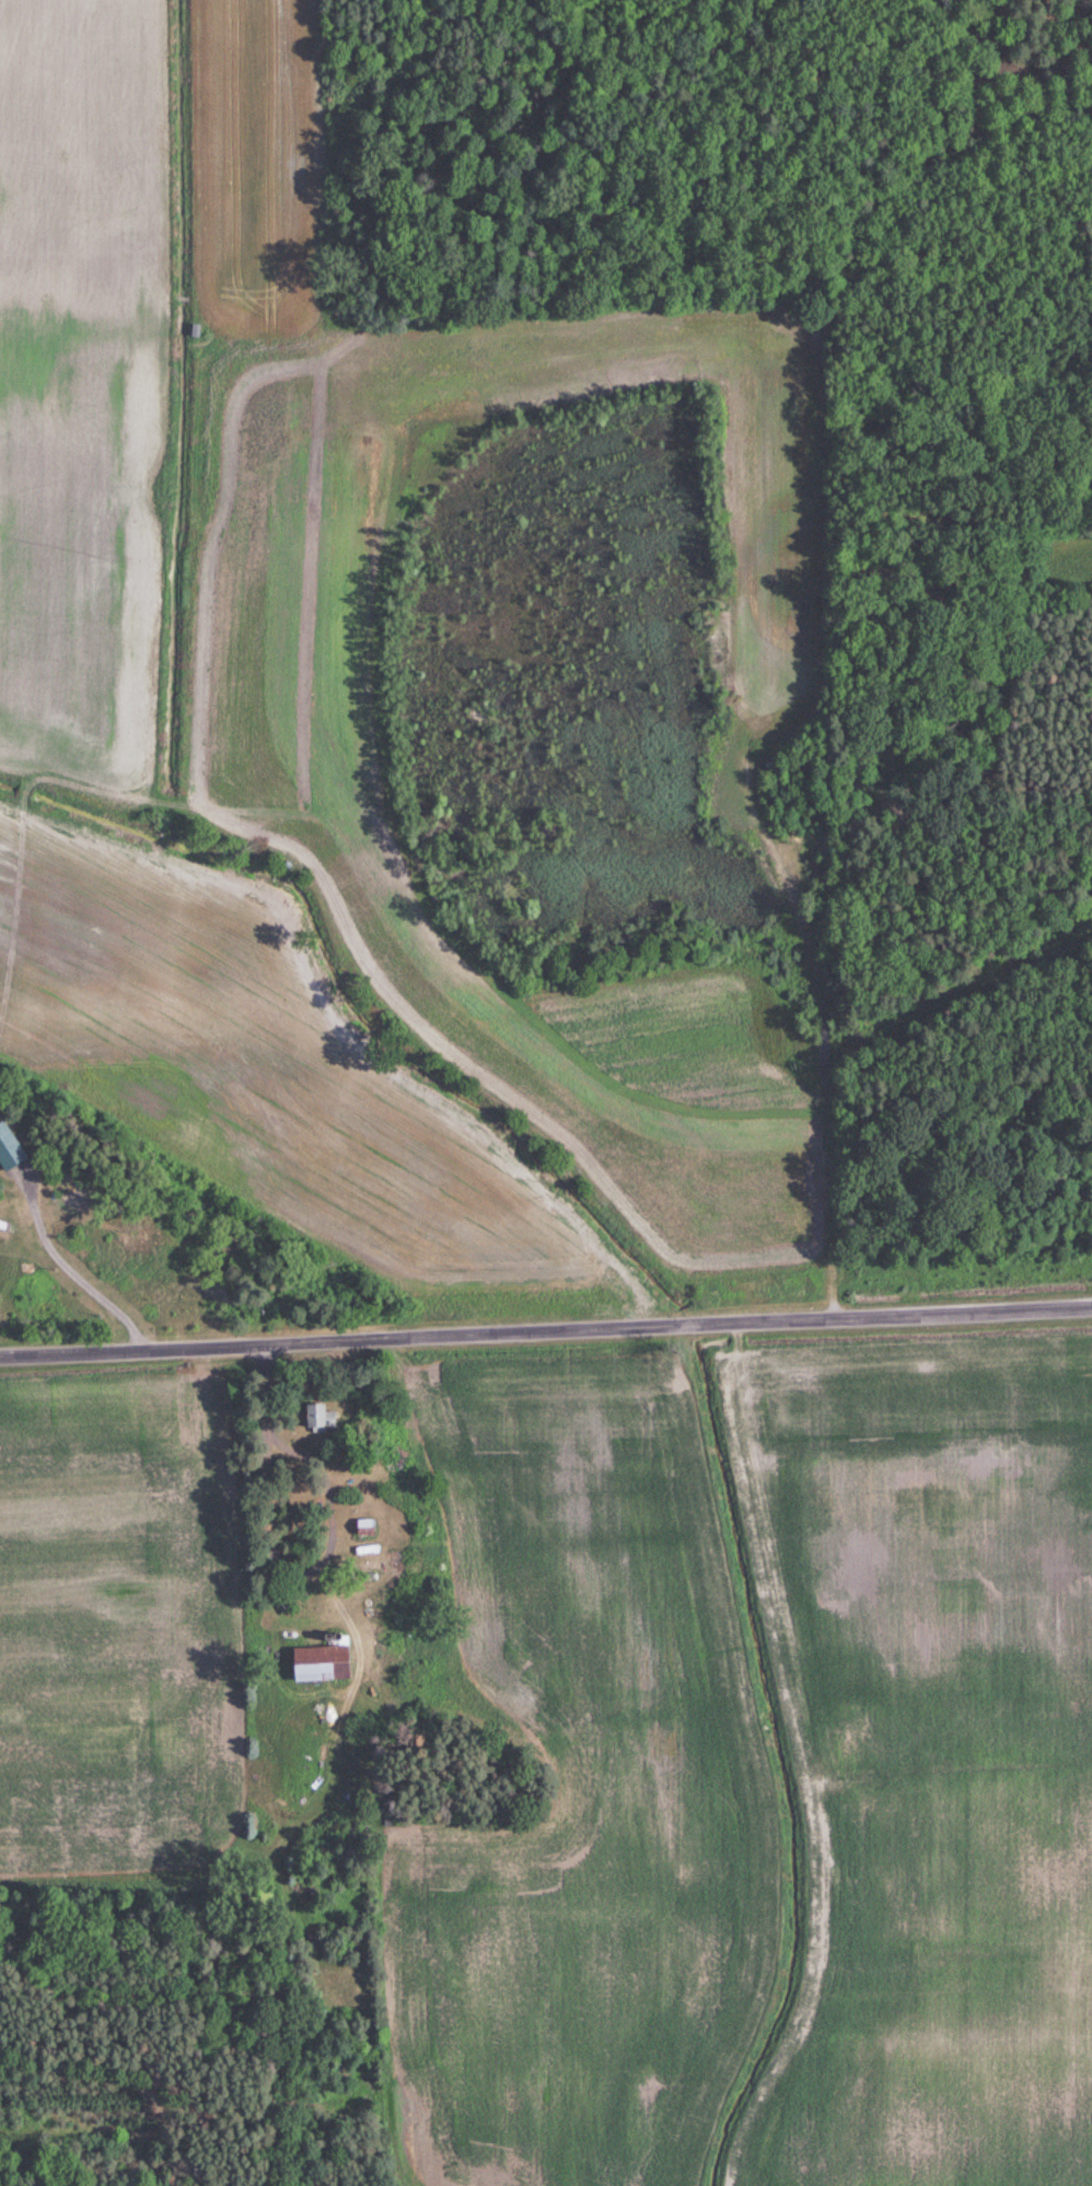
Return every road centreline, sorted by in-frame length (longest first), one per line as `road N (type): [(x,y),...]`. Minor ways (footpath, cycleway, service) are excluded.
road 1 (residential): [(0,1355),(1091,1308)]

